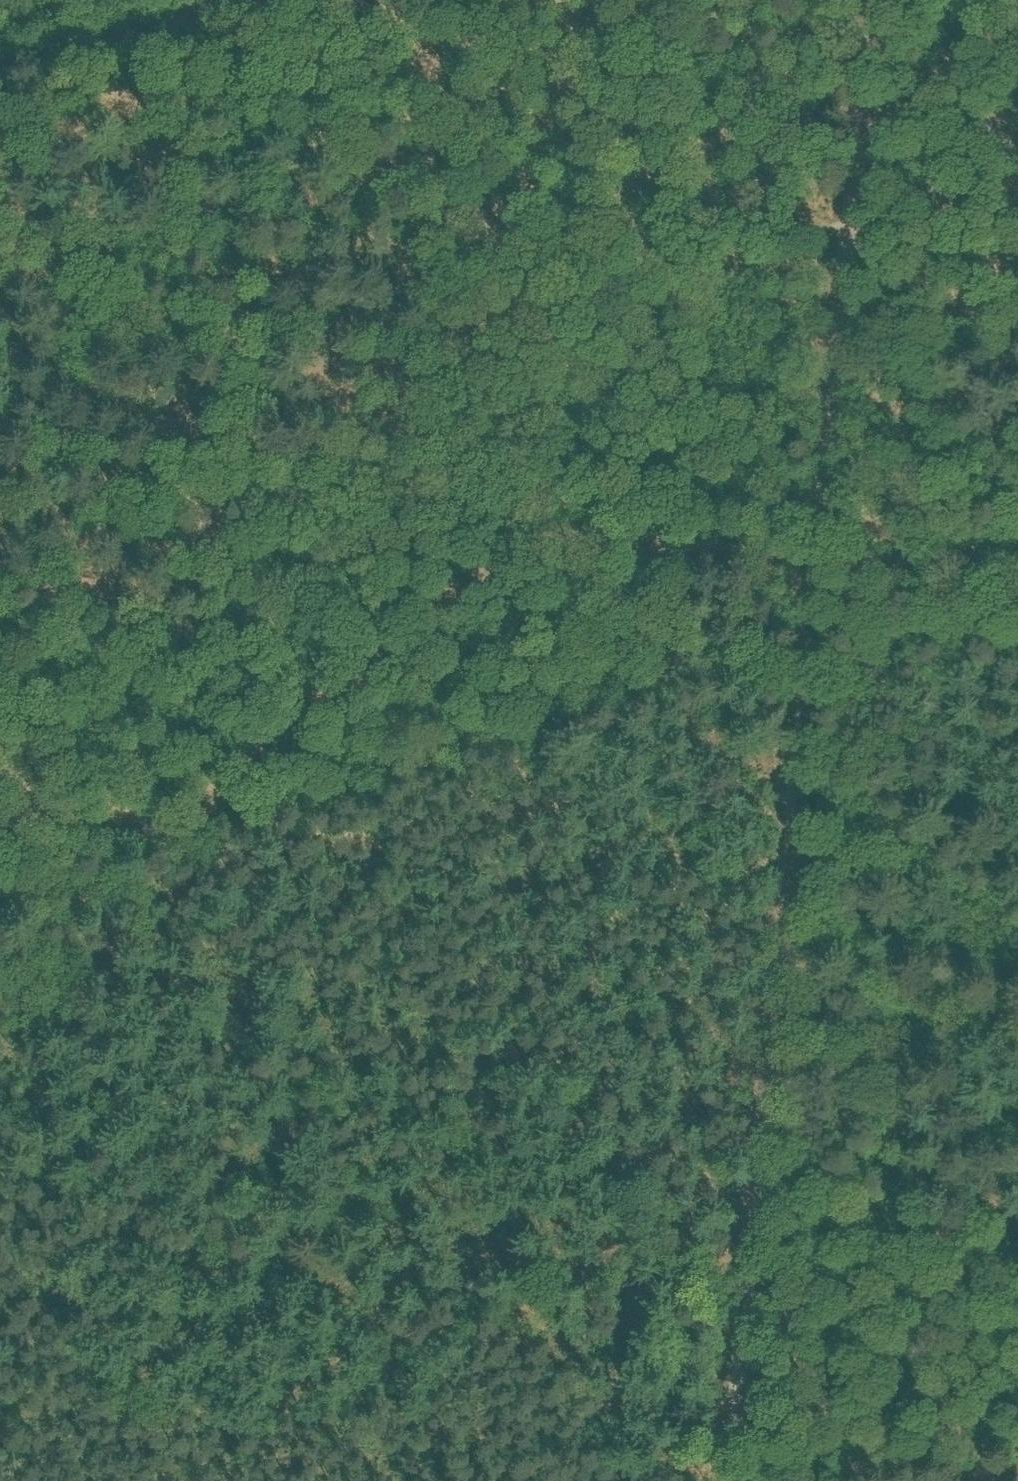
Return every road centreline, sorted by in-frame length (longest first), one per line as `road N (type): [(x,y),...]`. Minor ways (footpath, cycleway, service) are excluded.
road 1 (track): [(871,0),(724,1480)]
road 2 (track): [(1017,537),(963,561),(913,568),(579,540),(544,544),(471,588),(209,804),(144,827),(0,822)]
road 3 (track): [(0,67),(228,0)]

